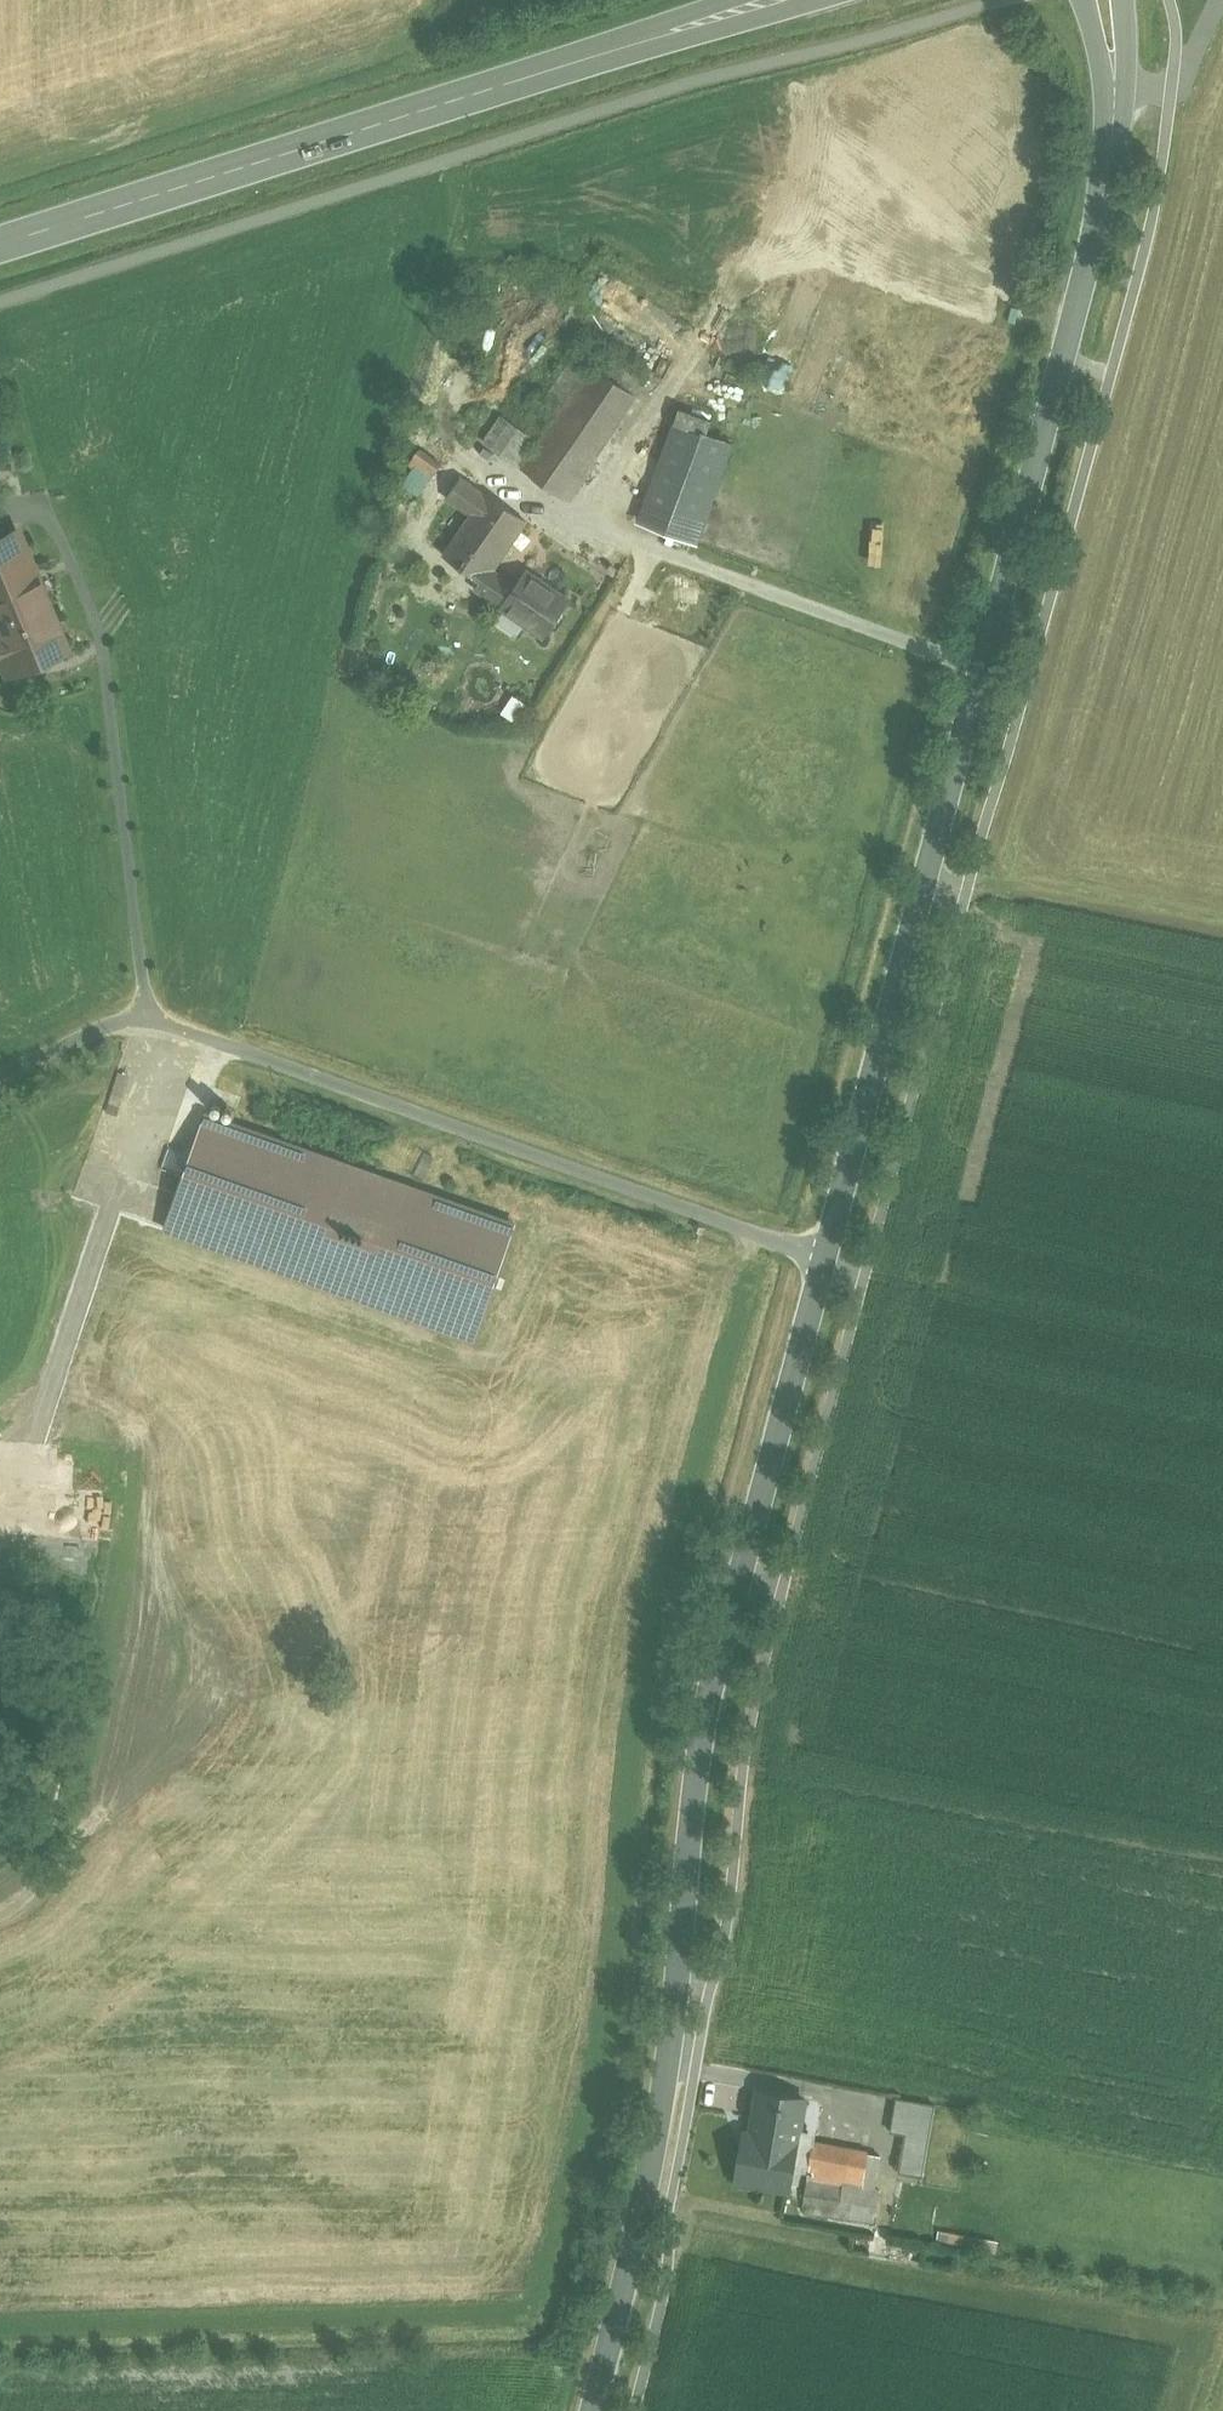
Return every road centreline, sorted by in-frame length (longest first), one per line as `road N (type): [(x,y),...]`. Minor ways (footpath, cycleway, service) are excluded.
road 1 (tertiary): [(597,2410),(647,2195),(727,1638),(1089,263),(1114,96),(1104,0)]
road 2 (primary): [(0,246),(769,0)]

